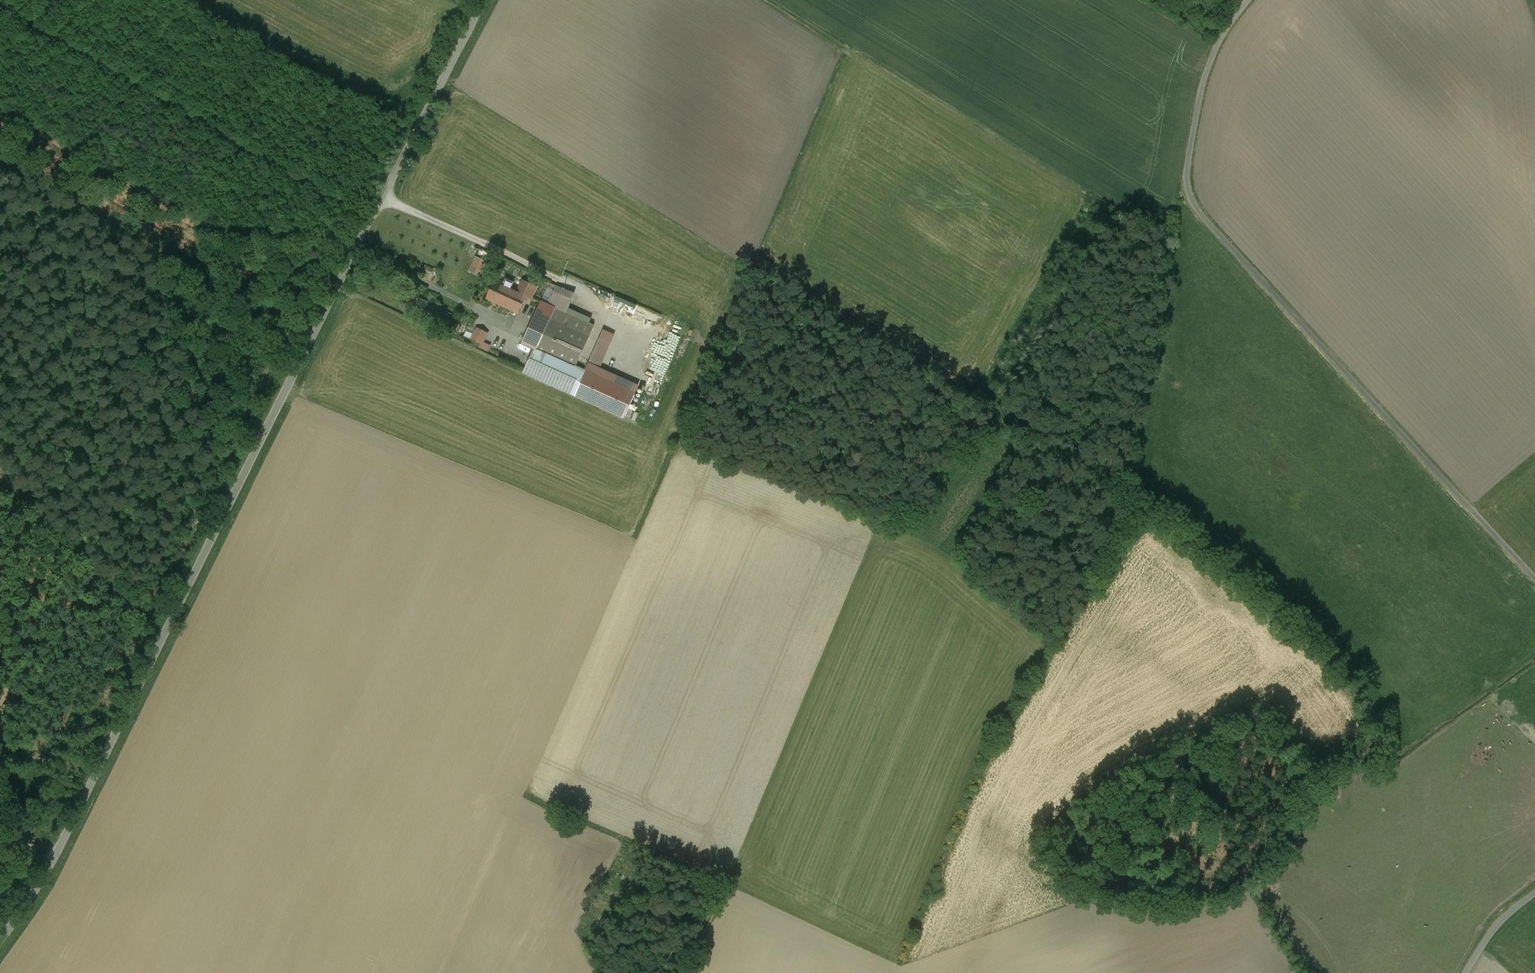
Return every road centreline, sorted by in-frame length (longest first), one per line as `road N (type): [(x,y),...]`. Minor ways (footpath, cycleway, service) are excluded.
road 1 (unclassified): [(0,943),(86,797),(486,0)]

